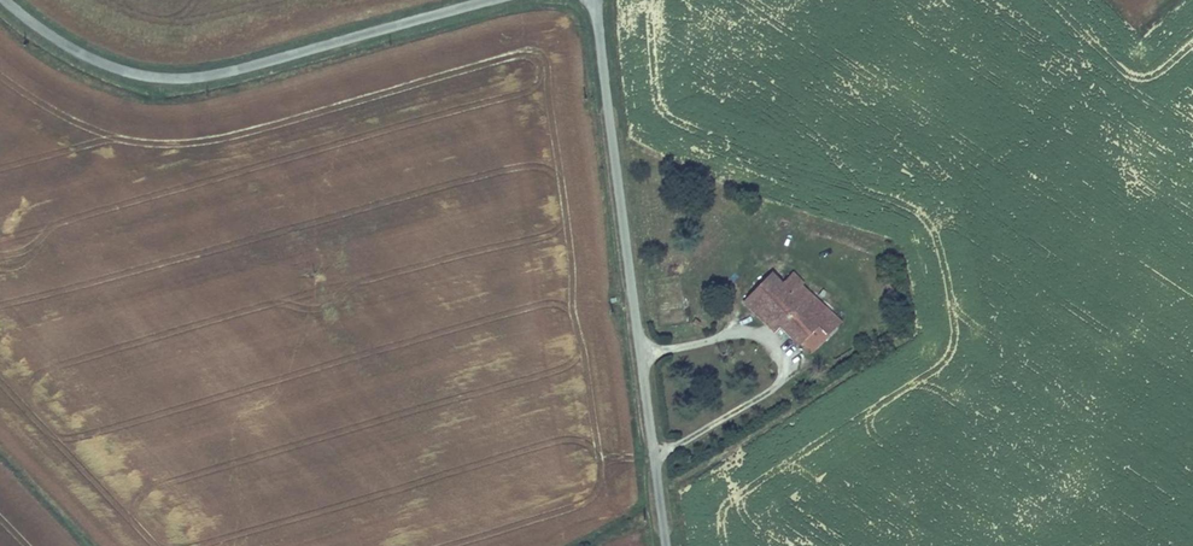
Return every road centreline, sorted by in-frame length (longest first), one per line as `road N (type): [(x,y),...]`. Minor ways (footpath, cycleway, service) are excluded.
road 1 (unclassified): [(597,0),(663,545)]
road 2 (unclassified): [(5,0),(104,63),(184,78),(493,0)]

